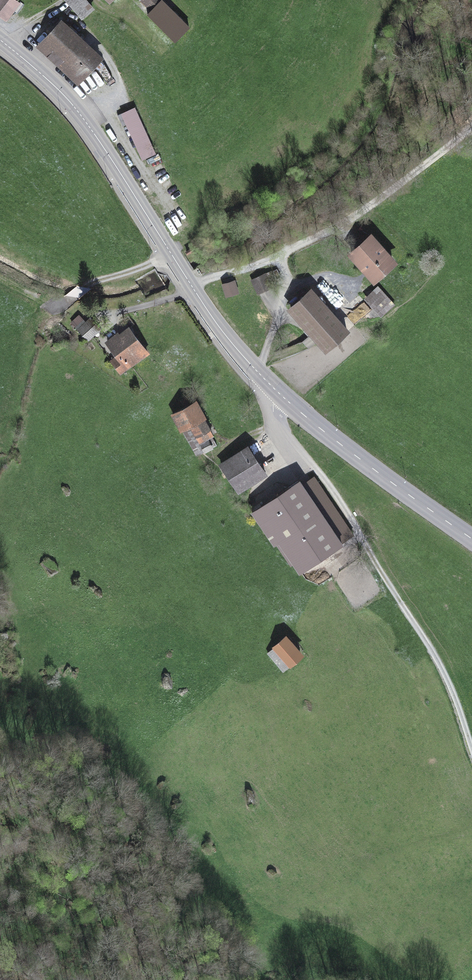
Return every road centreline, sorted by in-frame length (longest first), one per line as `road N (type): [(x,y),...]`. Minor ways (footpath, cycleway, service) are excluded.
road 1 (secondary): [(0,40),(81,116),(219,327),(278,394),(471,538)]
road 2 (track): [(471,128),(356,216),(193,287)]
road 3 (track): [(368,548),(440,664),(471,750)]

